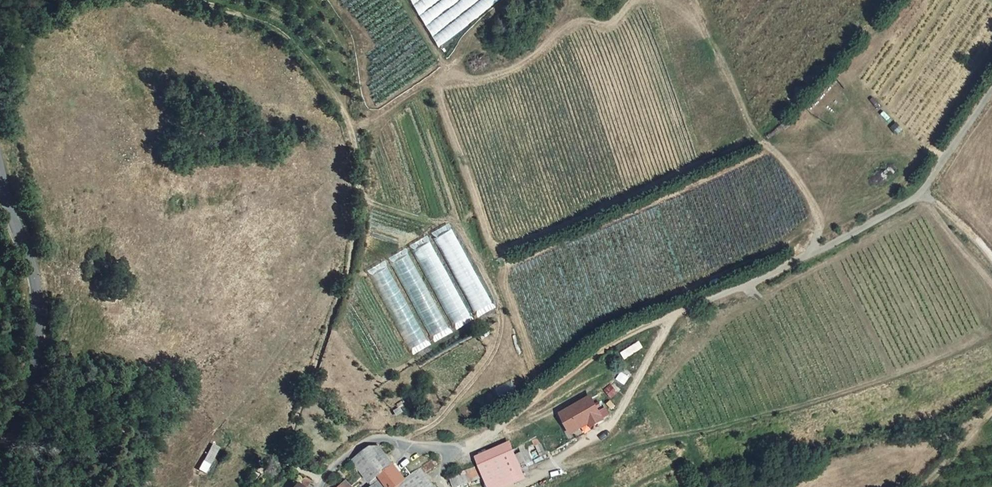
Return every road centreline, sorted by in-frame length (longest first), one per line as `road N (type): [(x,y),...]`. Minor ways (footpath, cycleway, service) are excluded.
road 1 (track): [(545,394),(505,284),(507,260),(490,241),(446,116),(443,62),(466,76),(511,75),(681,4),(705,12),(752,133),(815,204),(814,252)]
road 2 (track): [(323,484),(284,456),(351,267),(359,185),(345,111),(277,25),(198,0)]
road 3 (track): [(922,192),(814,252),(607,346),(453,450)]
road 4 (track): [(404,442),(433,426),(490,358),(502,325),(499,304),(457,222),(368,202),(359,185)]
road 5 (tertiary): [(0,174),(39,311),(25,391),(0,435)]
road 6 (track): [(675,313),(613,424),(521,486)]
road 7 (unclassified): [(453,450),(372,438),(338,462),(321,486)]
road 8 (track): [(991,91),(922,192)]

